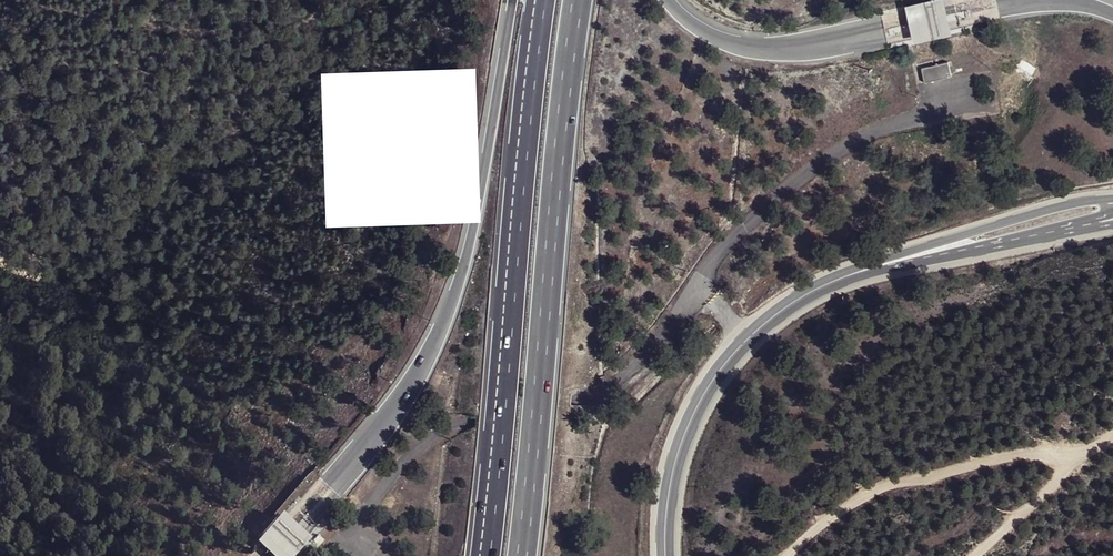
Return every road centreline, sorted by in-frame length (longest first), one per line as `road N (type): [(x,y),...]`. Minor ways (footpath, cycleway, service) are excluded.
road 1 (motorway): [(515,0),(465,273),(426,367),(275,555)]
road 2 (motorway): [(542,0),(483,555)]
road 3 (motorway): [(521,555),(578,0)]
road 4 (secondary): [(666,555),(678,451),(728,360),(790,303),(919,254)]
road 5 (motorway): [(1037,0),(772,47),(728,42),(669,0)]
road 6 (track): [(1112,429),(1103,441),(1063,451),(901,475),(849,503),(789,555)]
road 7 (secondary): [(1112,200),(984,226),(933,242),(919,254)]
road 8 (secondary): [(919,254),(937,260),(1104,228)]
road 9 (track): [(980,555),(1068,482),(1103,441)]

